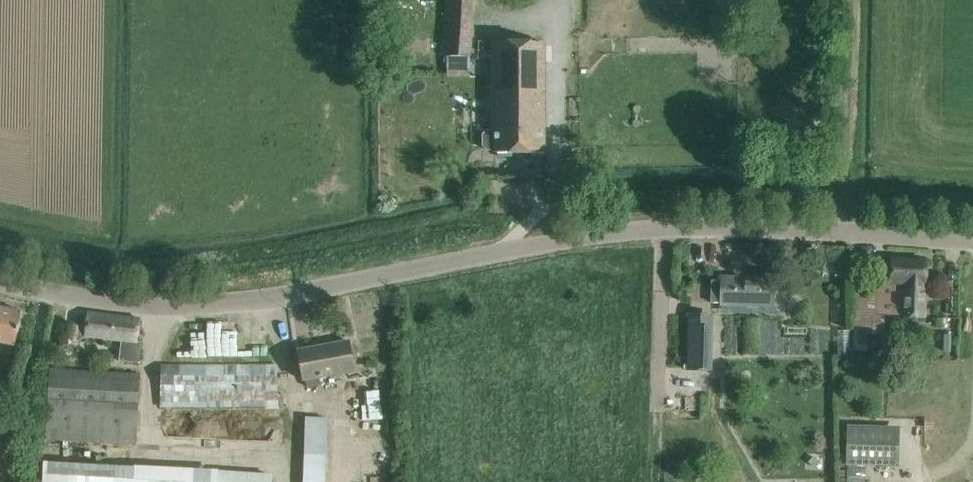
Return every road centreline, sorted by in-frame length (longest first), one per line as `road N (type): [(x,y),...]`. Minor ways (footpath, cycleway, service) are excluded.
road 1 (unclassified): [(972,235),(672,229),(462,250),(268,289),(91,293),(0,277)]

